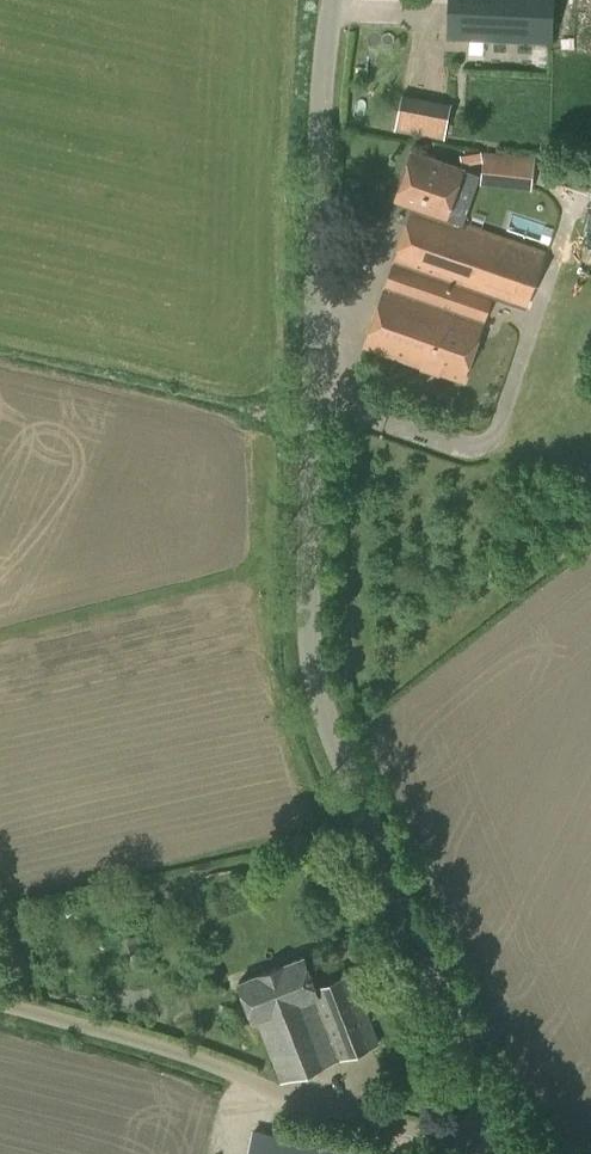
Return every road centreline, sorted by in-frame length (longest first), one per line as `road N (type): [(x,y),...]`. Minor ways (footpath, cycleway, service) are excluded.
road 1 (unclassified): [(497,1123),(309,646),(298,567),(336,0)]
road 2 (unclassified): [(0,1001),(466,1142)]

